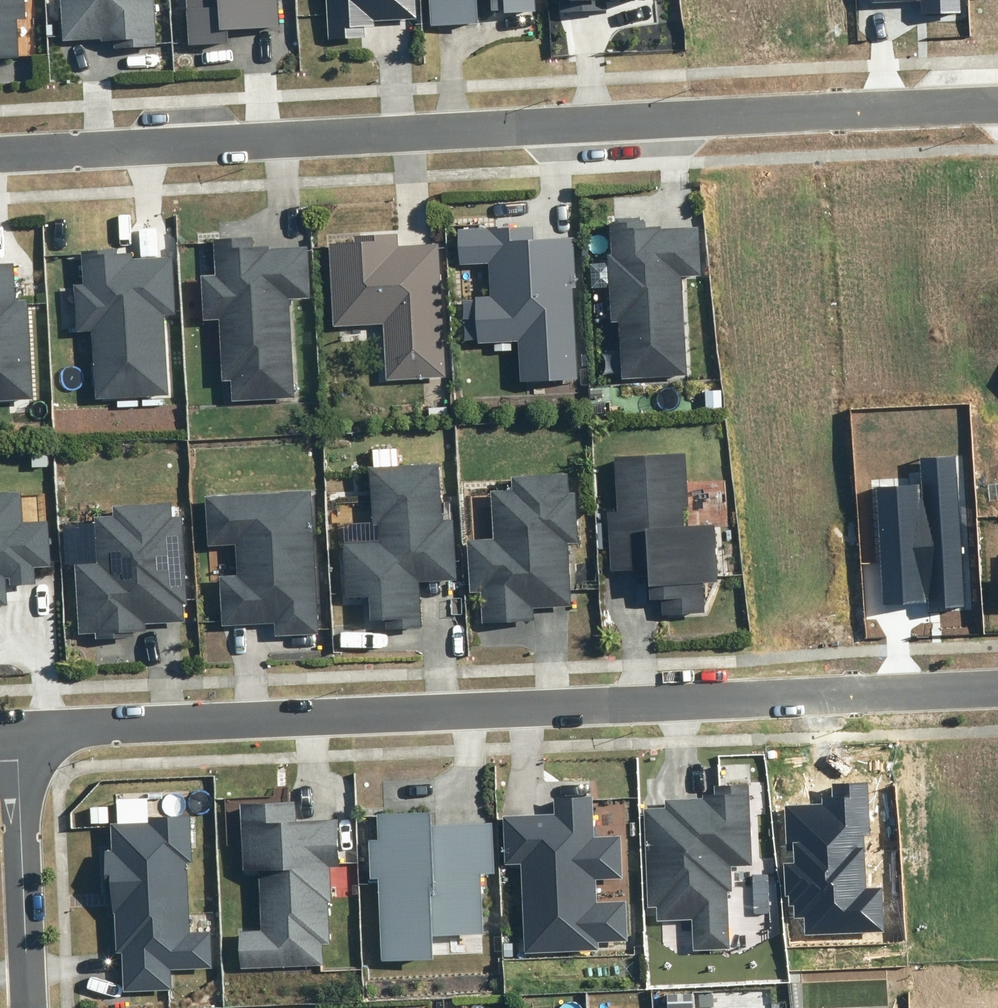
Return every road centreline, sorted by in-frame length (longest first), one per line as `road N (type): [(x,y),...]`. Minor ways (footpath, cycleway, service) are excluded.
road 1 (residential): [(19,734),(997,689)]
road 2 (residential): [(0,151),(695,111)]
road 3 (residential): [(997,103),(695,111)]
road 4 (residential): [(19,734),(27,1007)]

